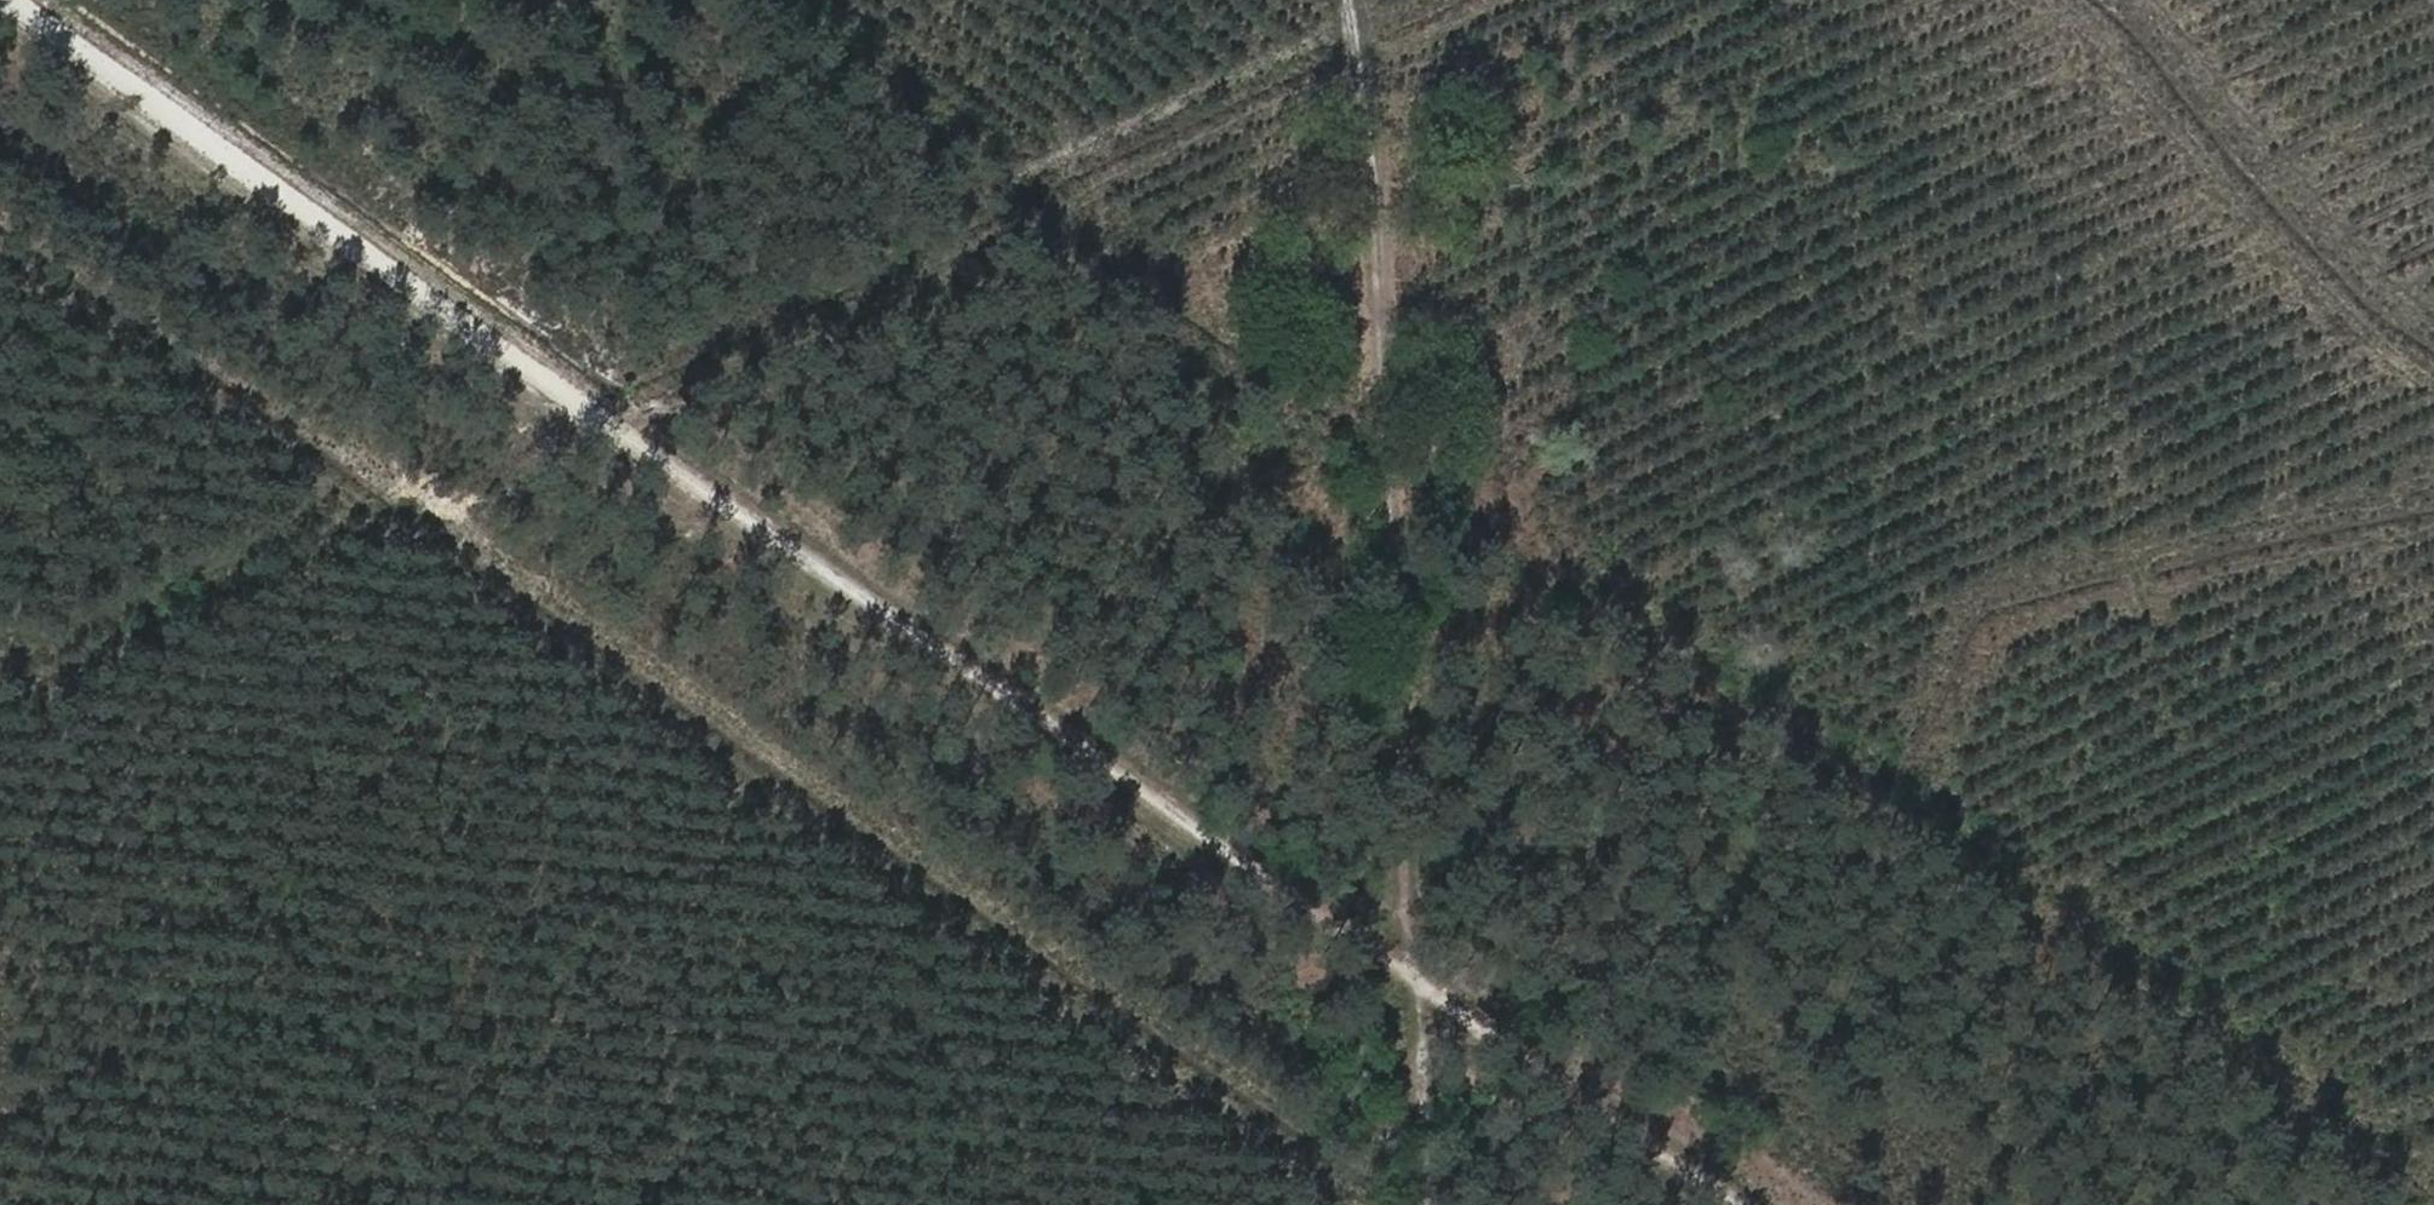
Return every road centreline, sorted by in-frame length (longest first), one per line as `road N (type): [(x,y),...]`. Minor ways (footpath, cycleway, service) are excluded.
road 1 (track): [(1748,1204),(32,0)]
road 2 (track): [(1352,0),(1415,631),(1435,1204)]

